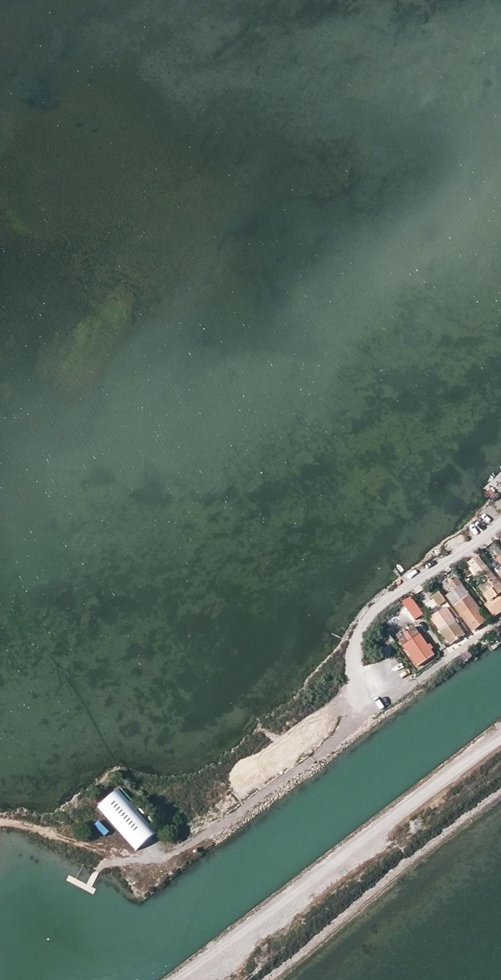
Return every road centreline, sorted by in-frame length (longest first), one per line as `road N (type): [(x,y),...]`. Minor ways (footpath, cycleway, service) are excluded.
road 1 (track): [(500,738),(179,979)]
road 2 (residential): [(363,705),(354,670),(362,625),(385,599),(500,523)]

